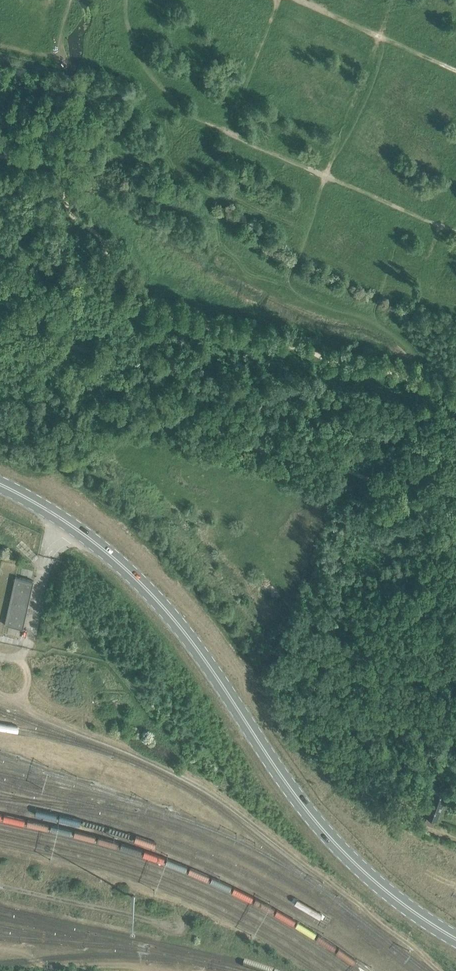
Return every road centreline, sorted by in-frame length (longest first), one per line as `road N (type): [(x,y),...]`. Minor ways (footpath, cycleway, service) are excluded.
road 1 (primary): [(0,484),(65,519),(153,595),(328,839),(385,893),(455,940)]
road 2 (track): [(442,225),(229,125),(280,0)]
road 3 (track): [(302,0),(455,71)]
road 4 (track): [(381,37),(327,175)]

